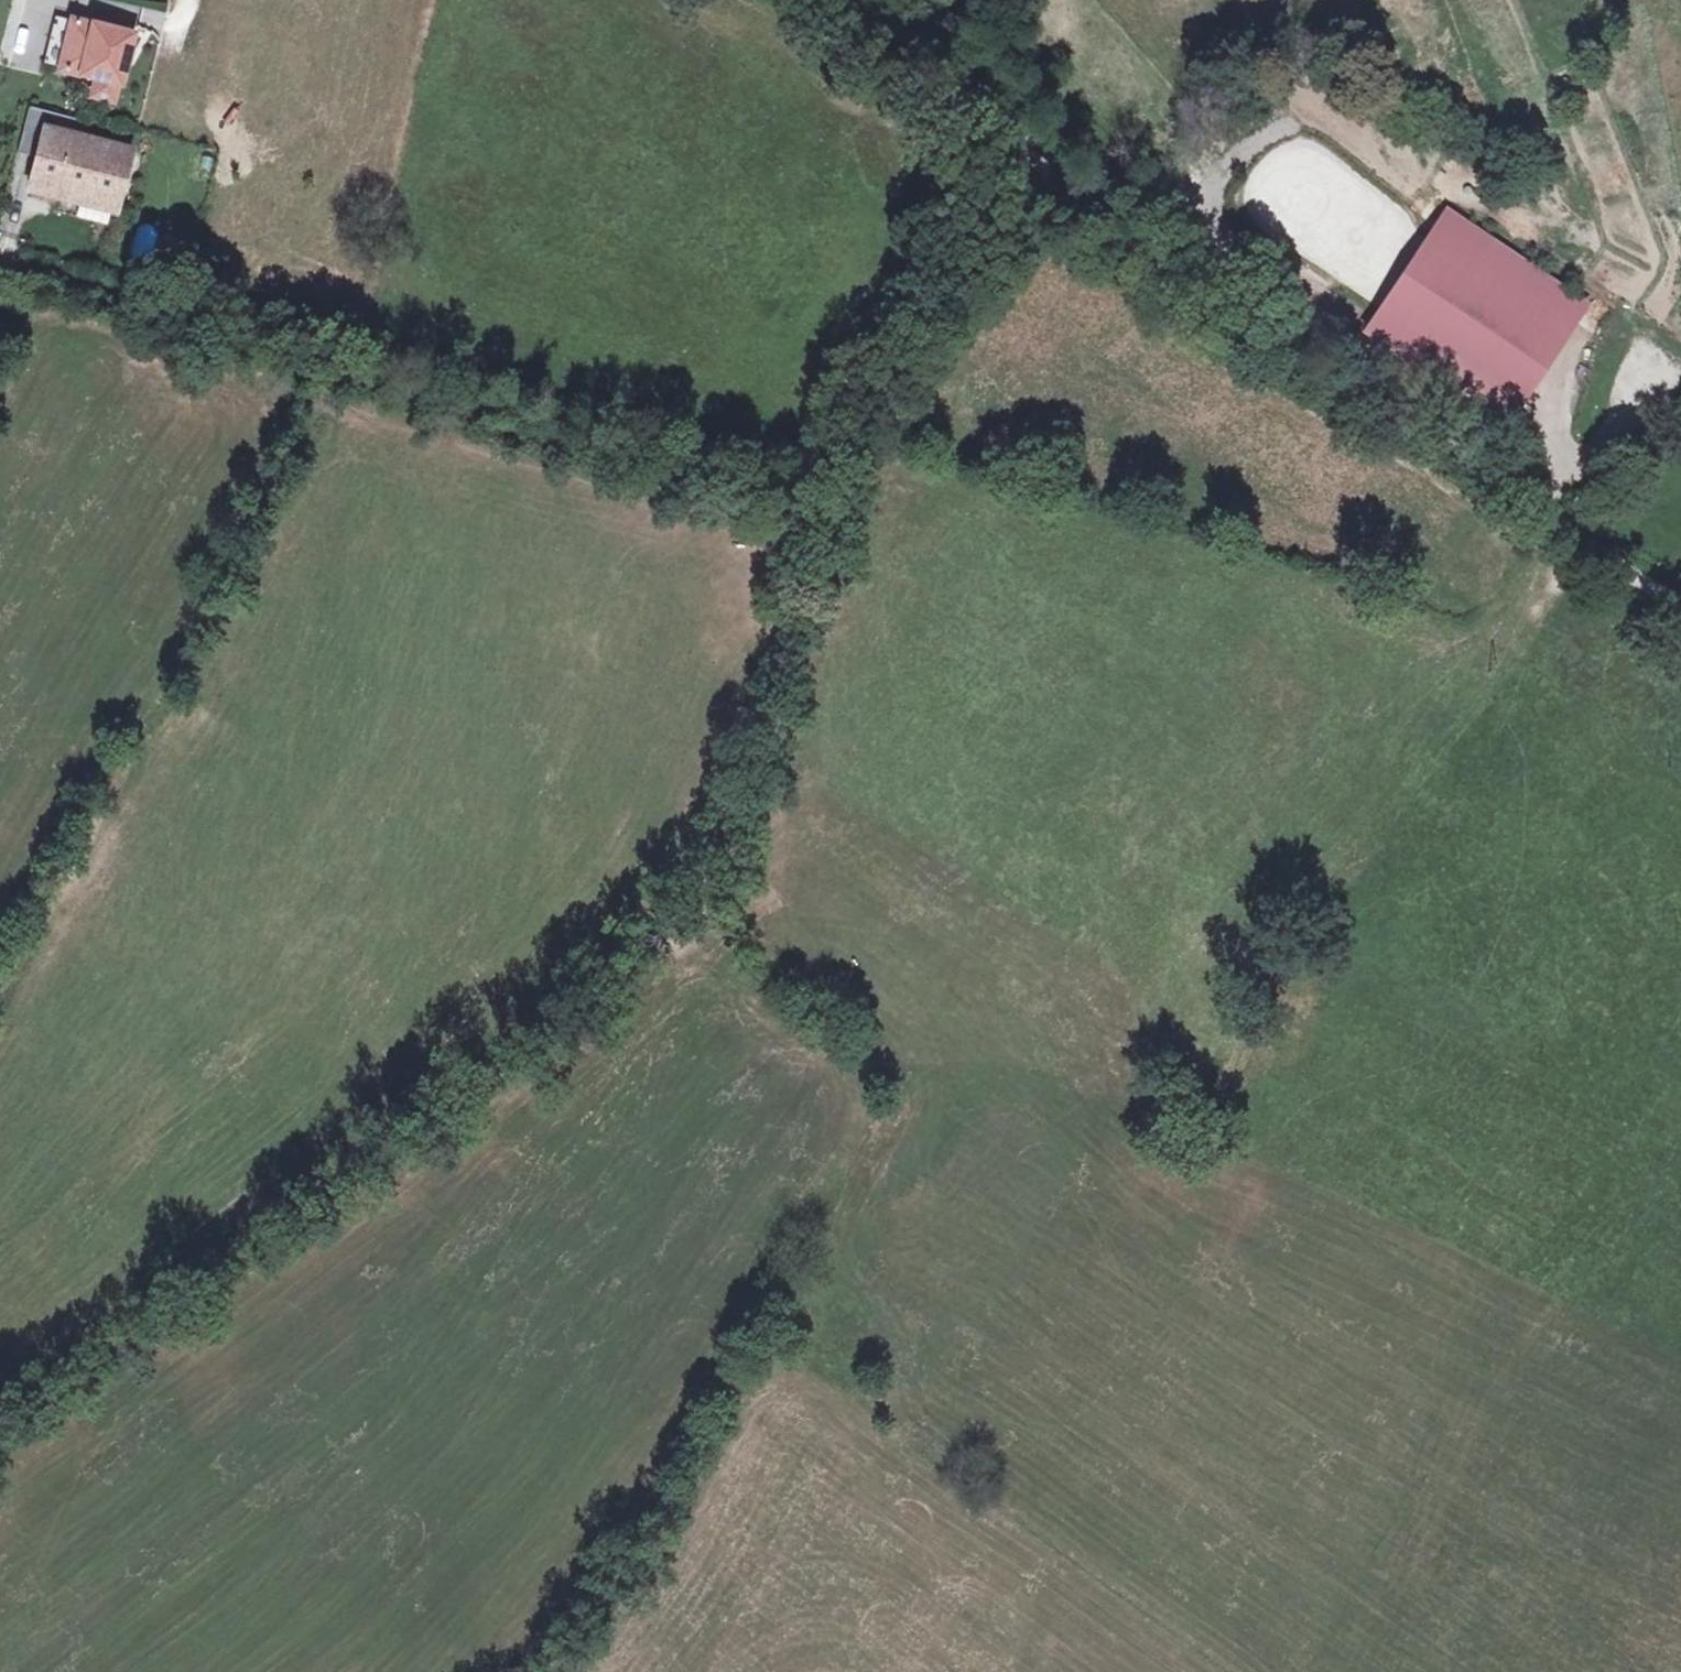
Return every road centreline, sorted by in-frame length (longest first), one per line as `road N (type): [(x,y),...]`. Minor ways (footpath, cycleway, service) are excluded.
road 1 (track): [(0,260),(532,429),(813,494),(916,323),(1063,151)]
road 2 (unclassified): [(864,0),(1034,123),(1088,176),(1190,238),(1680,607)]

